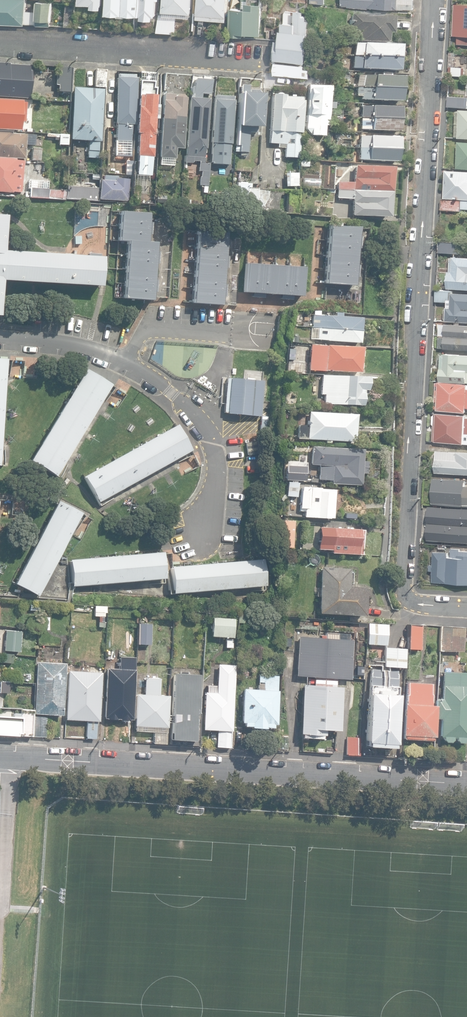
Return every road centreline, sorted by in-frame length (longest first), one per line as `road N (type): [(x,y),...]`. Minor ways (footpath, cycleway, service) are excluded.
road 1 (residential): [(466,606),(422,604),(403,590),(434,0)]
road 2 (unclassified): [(0,757),(466,783)]
road 3 (residential): [(262,56),(0,43)]

